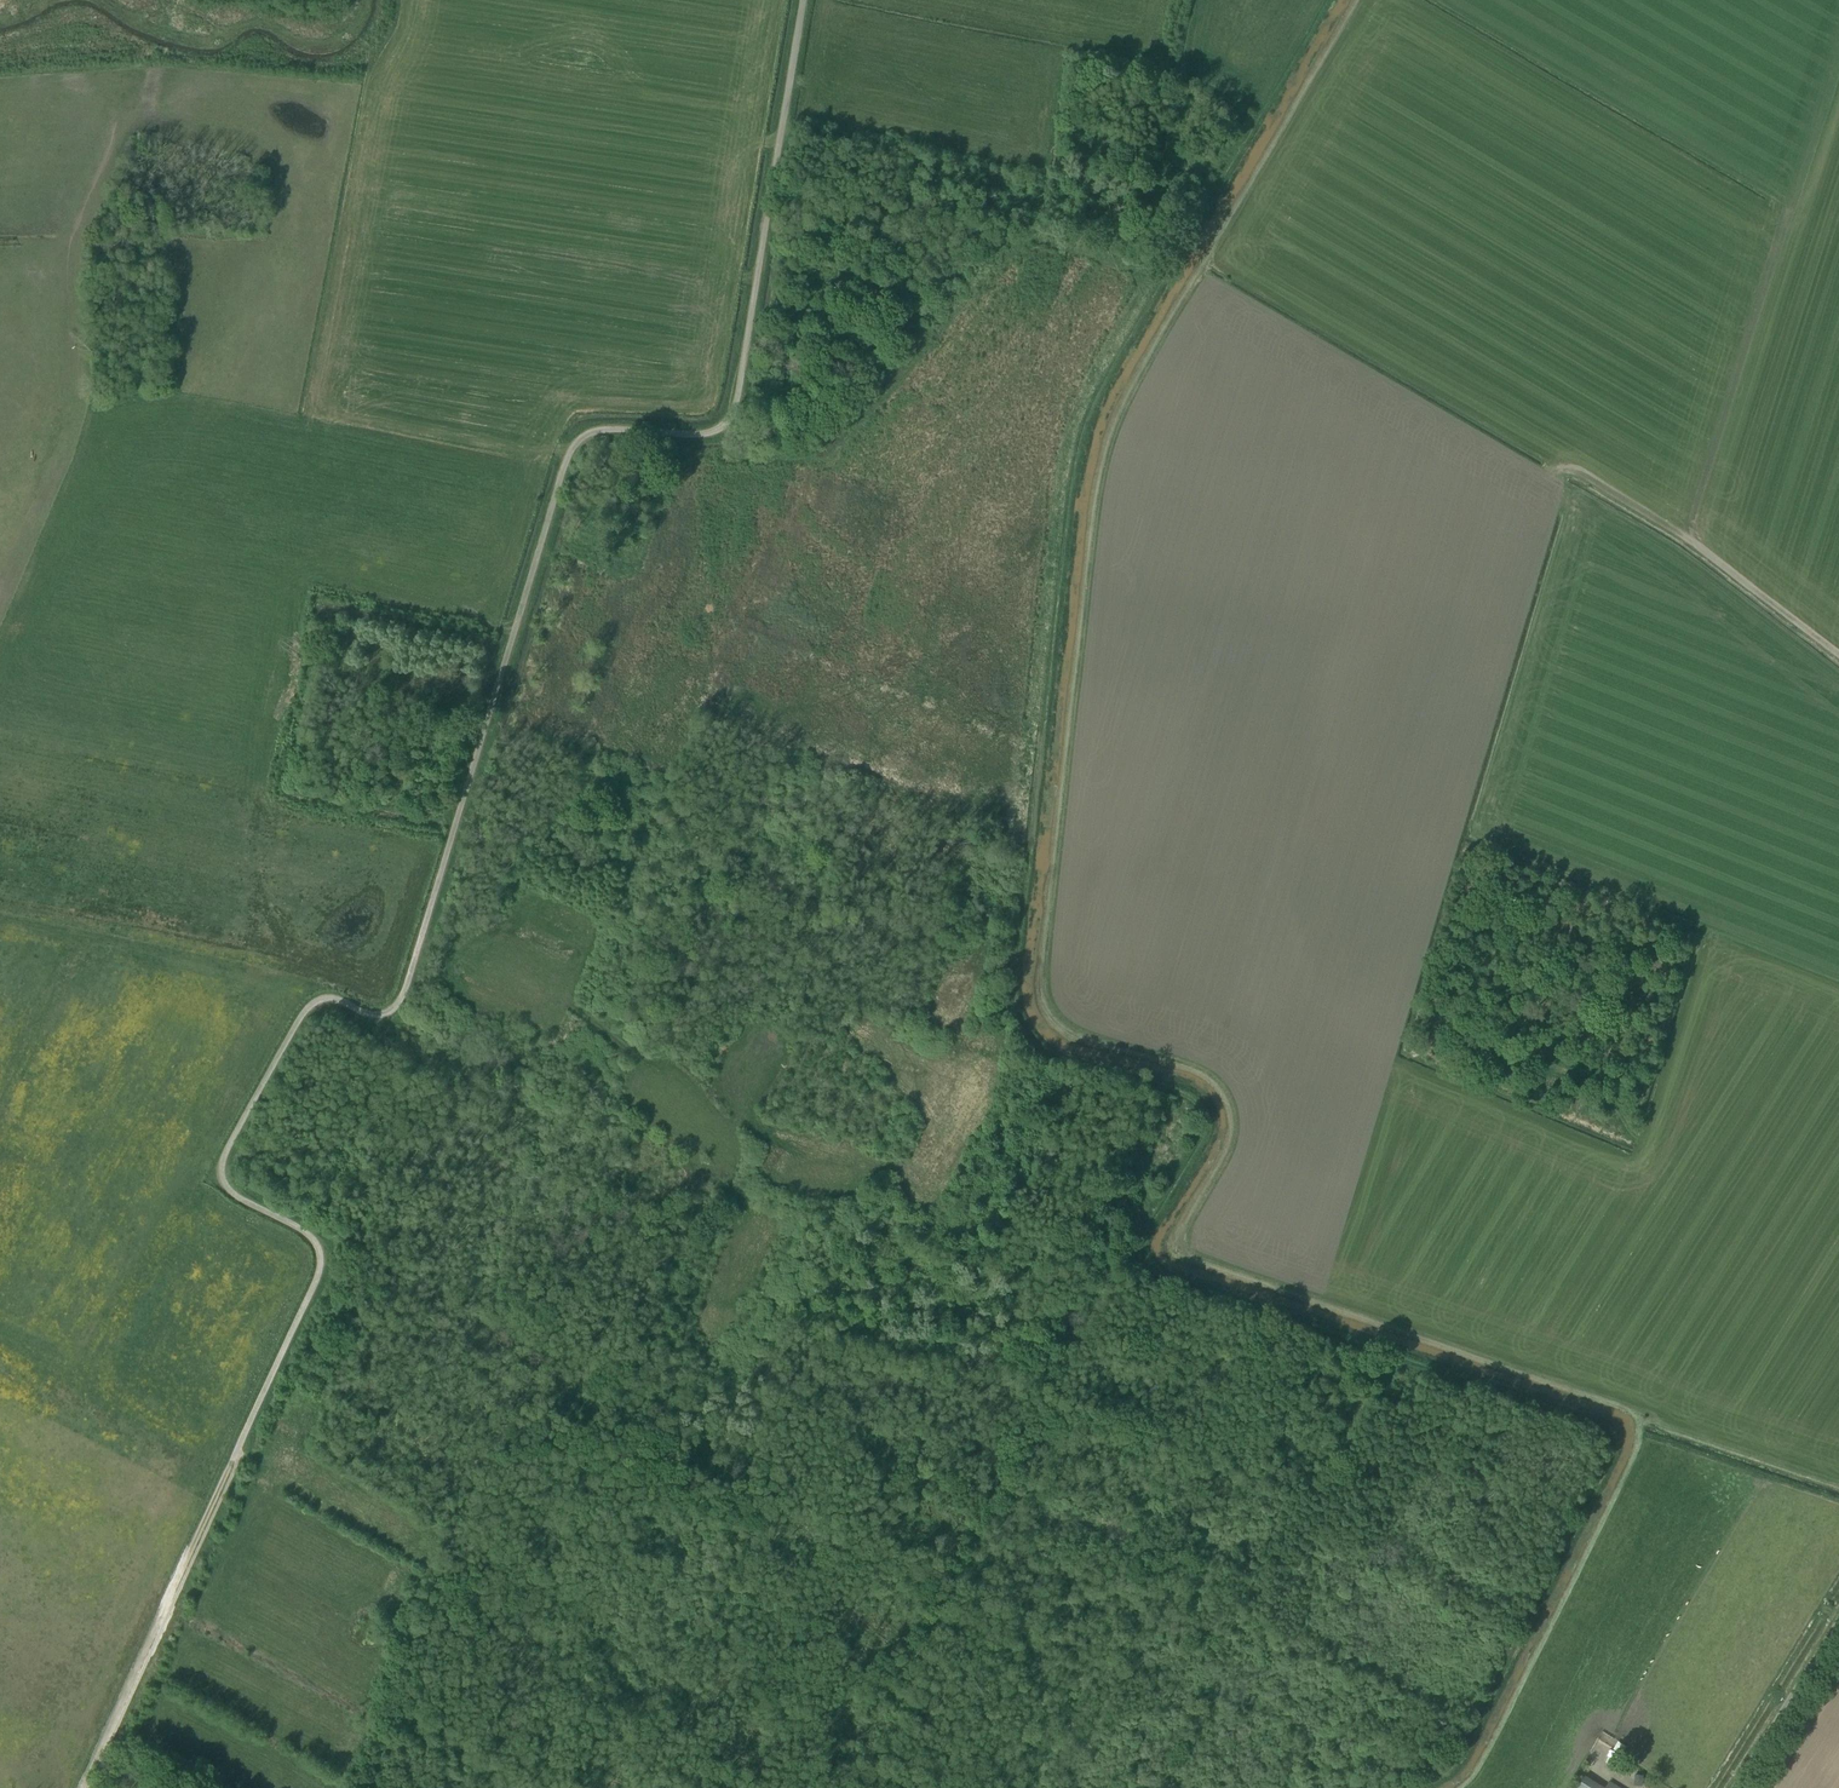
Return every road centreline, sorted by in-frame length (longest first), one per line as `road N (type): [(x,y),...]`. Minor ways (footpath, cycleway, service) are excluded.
road 1 (unclassified): [(229,1454),(322,1249),(313,1233),(227,1182),(224,1152),(306,998),(319,990),(384,998),(394,987),(575,432),(593,424),(705,432),(718,424),(733,389),(801,0)]
road 2 (unclassified): [(1735,1787),(1838,1621)]

